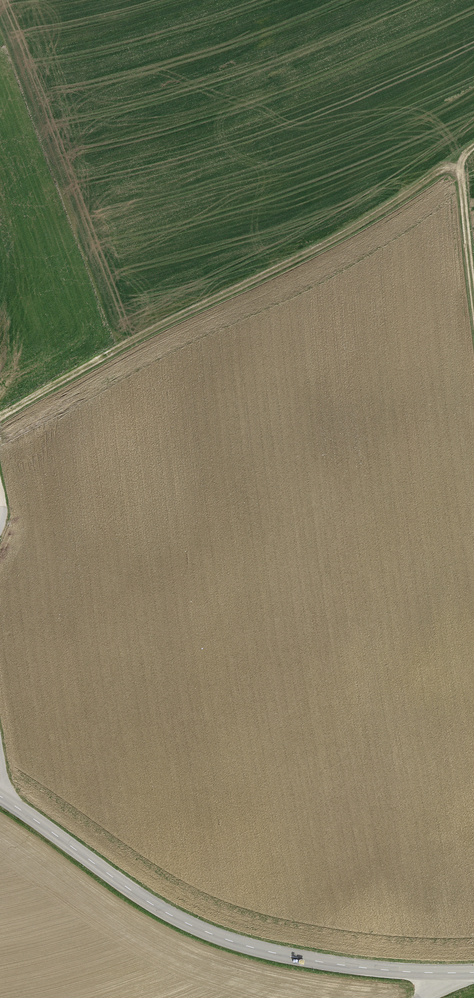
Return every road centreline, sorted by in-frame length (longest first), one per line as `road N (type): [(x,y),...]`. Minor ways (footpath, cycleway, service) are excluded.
road 1 (track): [(0,416),(342,235),(473,150)]
road 2 (secondary): [(473,973),(332,964),(203,931),(160,910),(0,796)]
road 3 (track): [(455,164),(473,316)]

